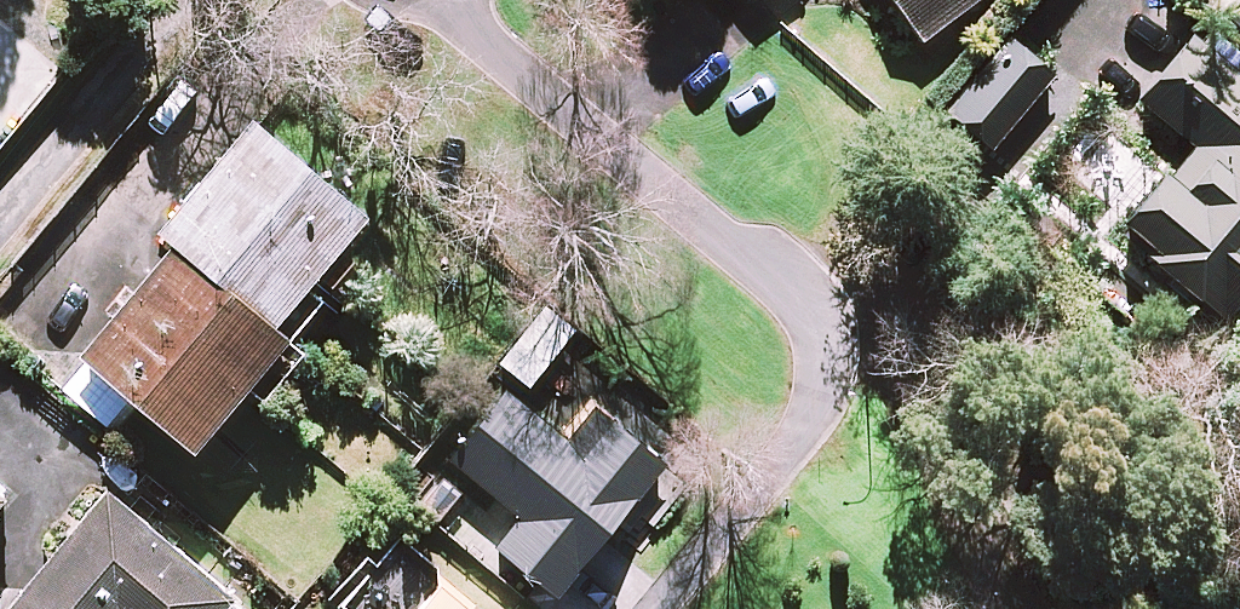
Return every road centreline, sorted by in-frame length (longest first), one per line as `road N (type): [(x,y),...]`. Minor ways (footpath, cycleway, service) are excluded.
road 1 (residential): [(464,0),(829,322),(834,365),(819,419),(661,608)]

